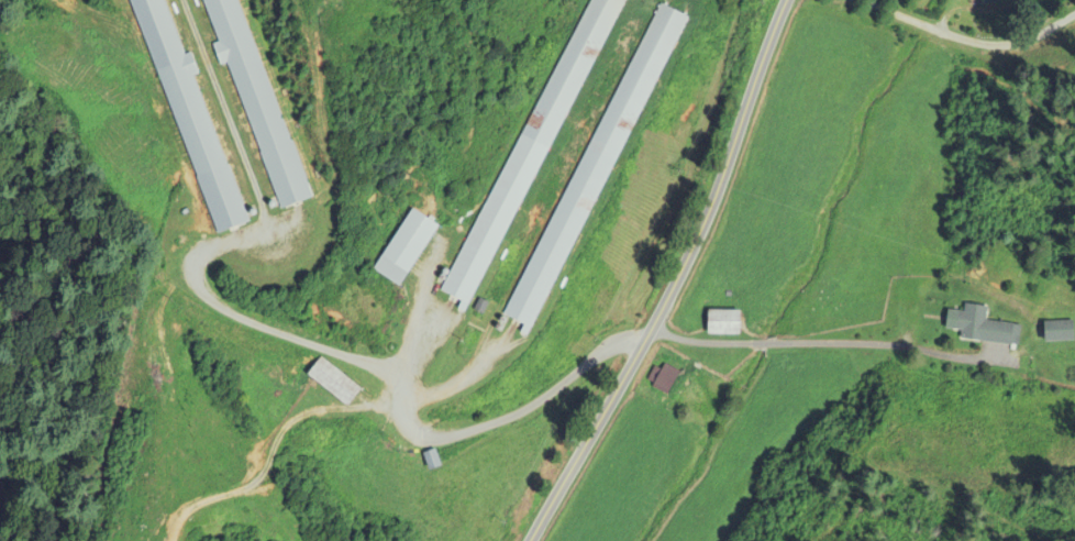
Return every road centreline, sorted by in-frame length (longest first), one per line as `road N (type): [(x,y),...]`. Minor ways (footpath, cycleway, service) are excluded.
road 1 (residential): [(533,540),(701,233),(787,0)]

